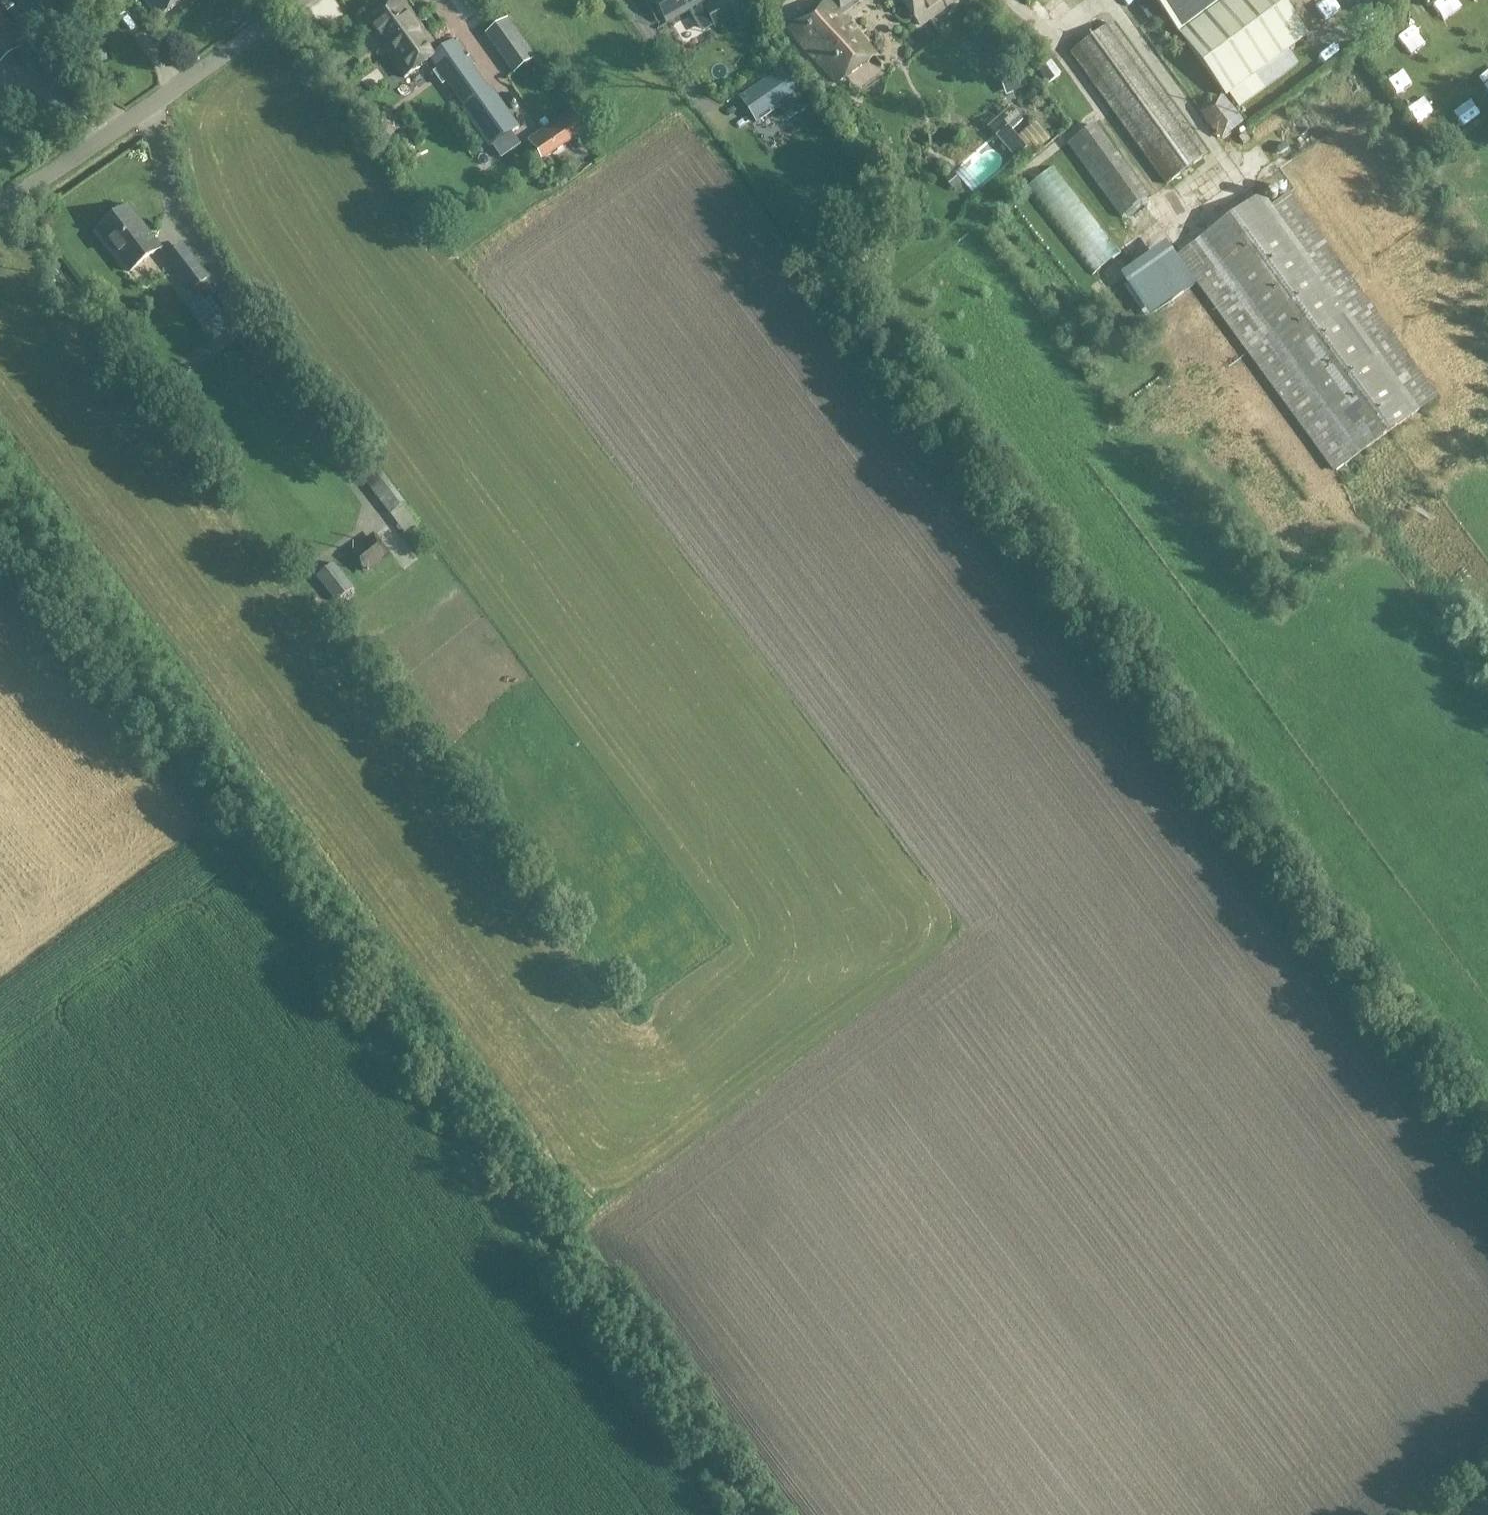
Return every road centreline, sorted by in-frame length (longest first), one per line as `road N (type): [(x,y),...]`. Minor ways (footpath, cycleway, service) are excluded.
road 1 (track): [(0,537),(747,1514)]
road 2 (unclassified): [(0,202),(310,0)]

